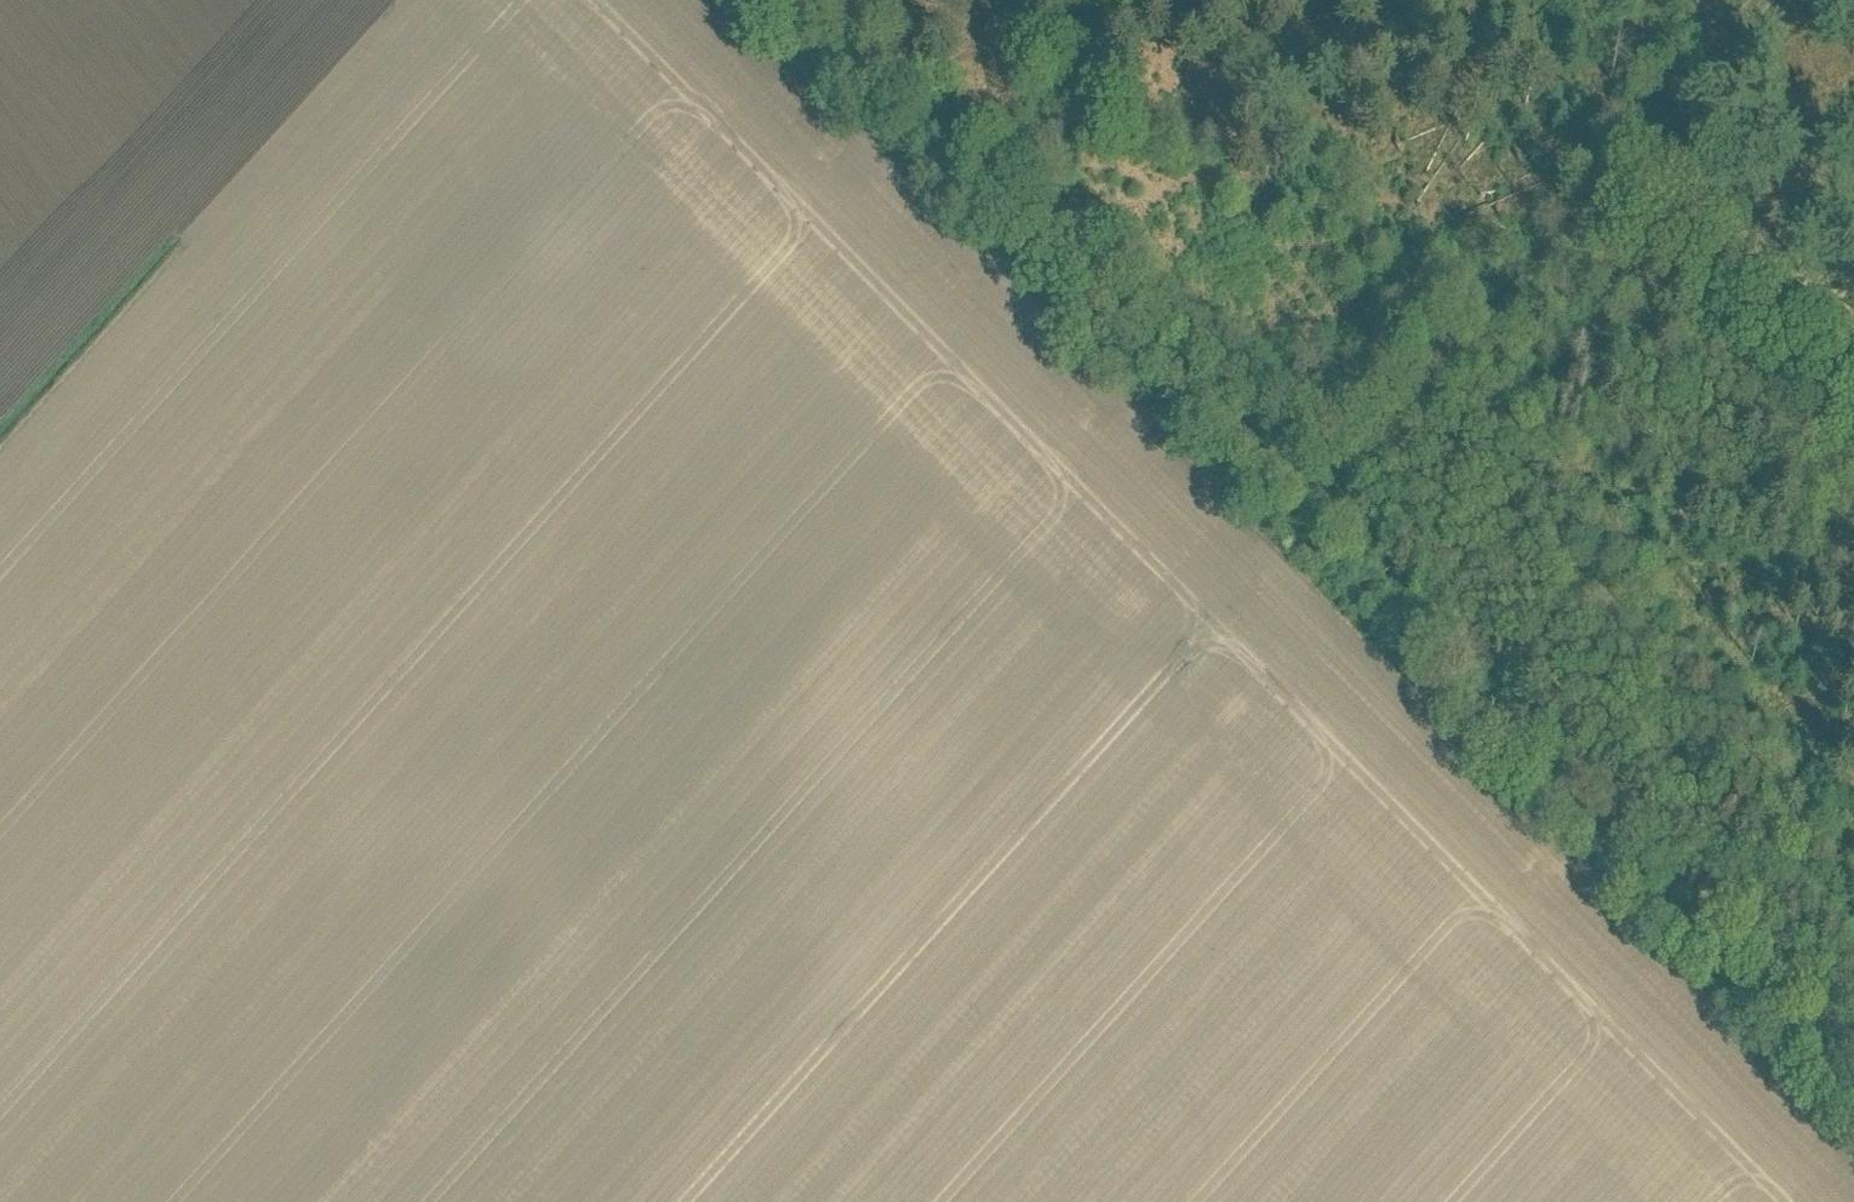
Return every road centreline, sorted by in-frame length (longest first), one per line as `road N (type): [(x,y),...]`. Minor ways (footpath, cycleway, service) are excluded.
road 1 (track): [(1853,395),(1678,214),(1622,170),(1351,480),(1311,496),(1288,492),(1265,478),(798,0)]
road 2 (track): [(1772,0),(1622,170)]

